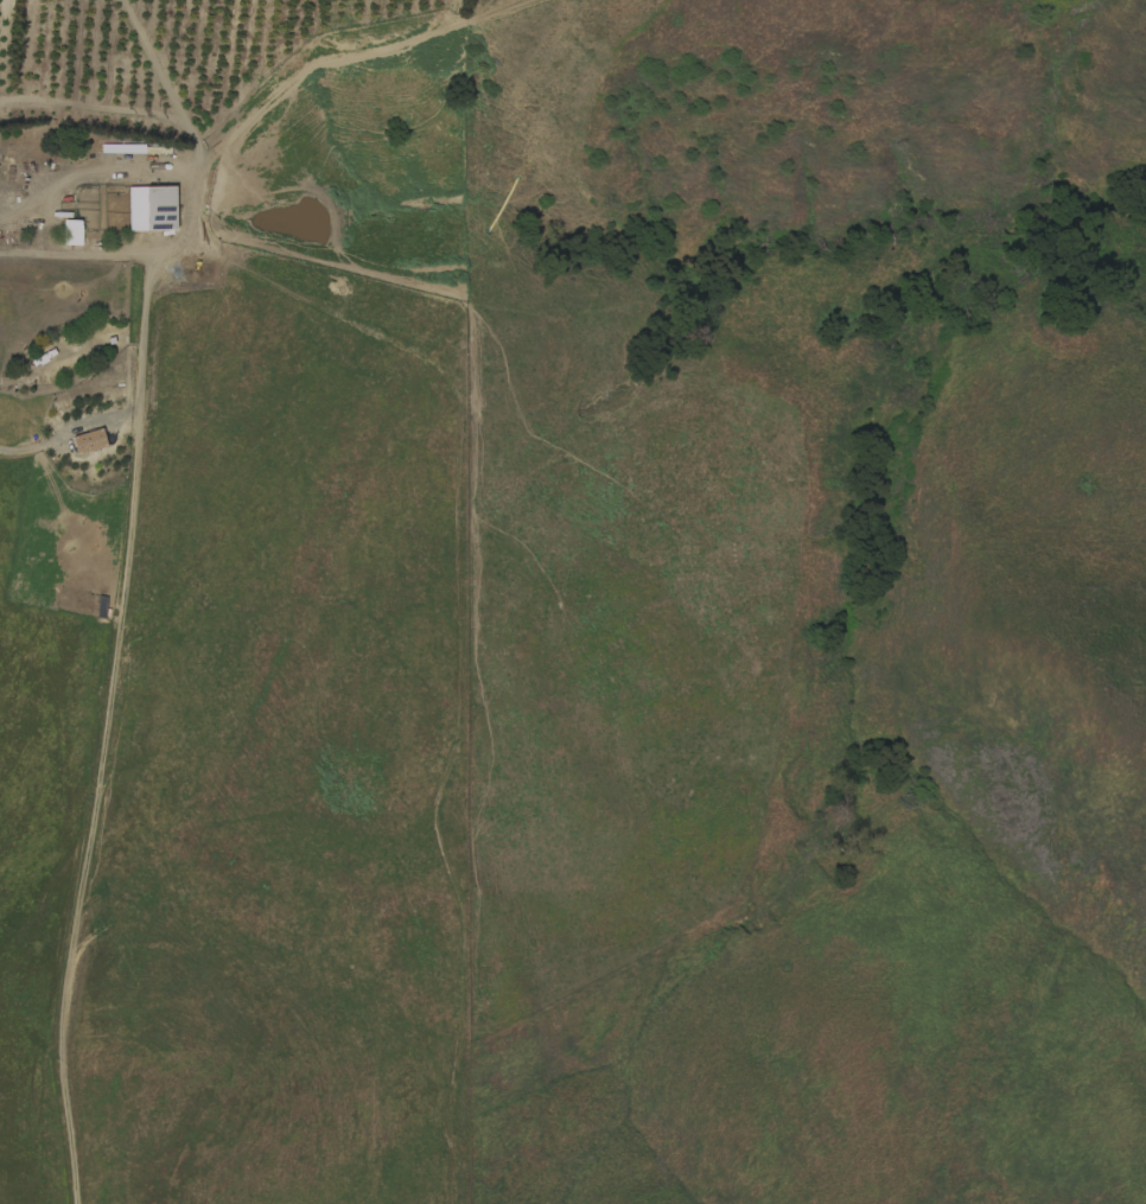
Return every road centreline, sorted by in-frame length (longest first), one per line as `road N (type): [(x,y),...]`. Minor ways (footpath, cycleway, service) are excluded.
road 1 (track): [(142,251),(149,297),(125,618),(63,1036),(75,1203)]
road 2 (residential): [(522,0),(289,78),(214,148),(179,202),(165,244),(129,255),(0,254)]

